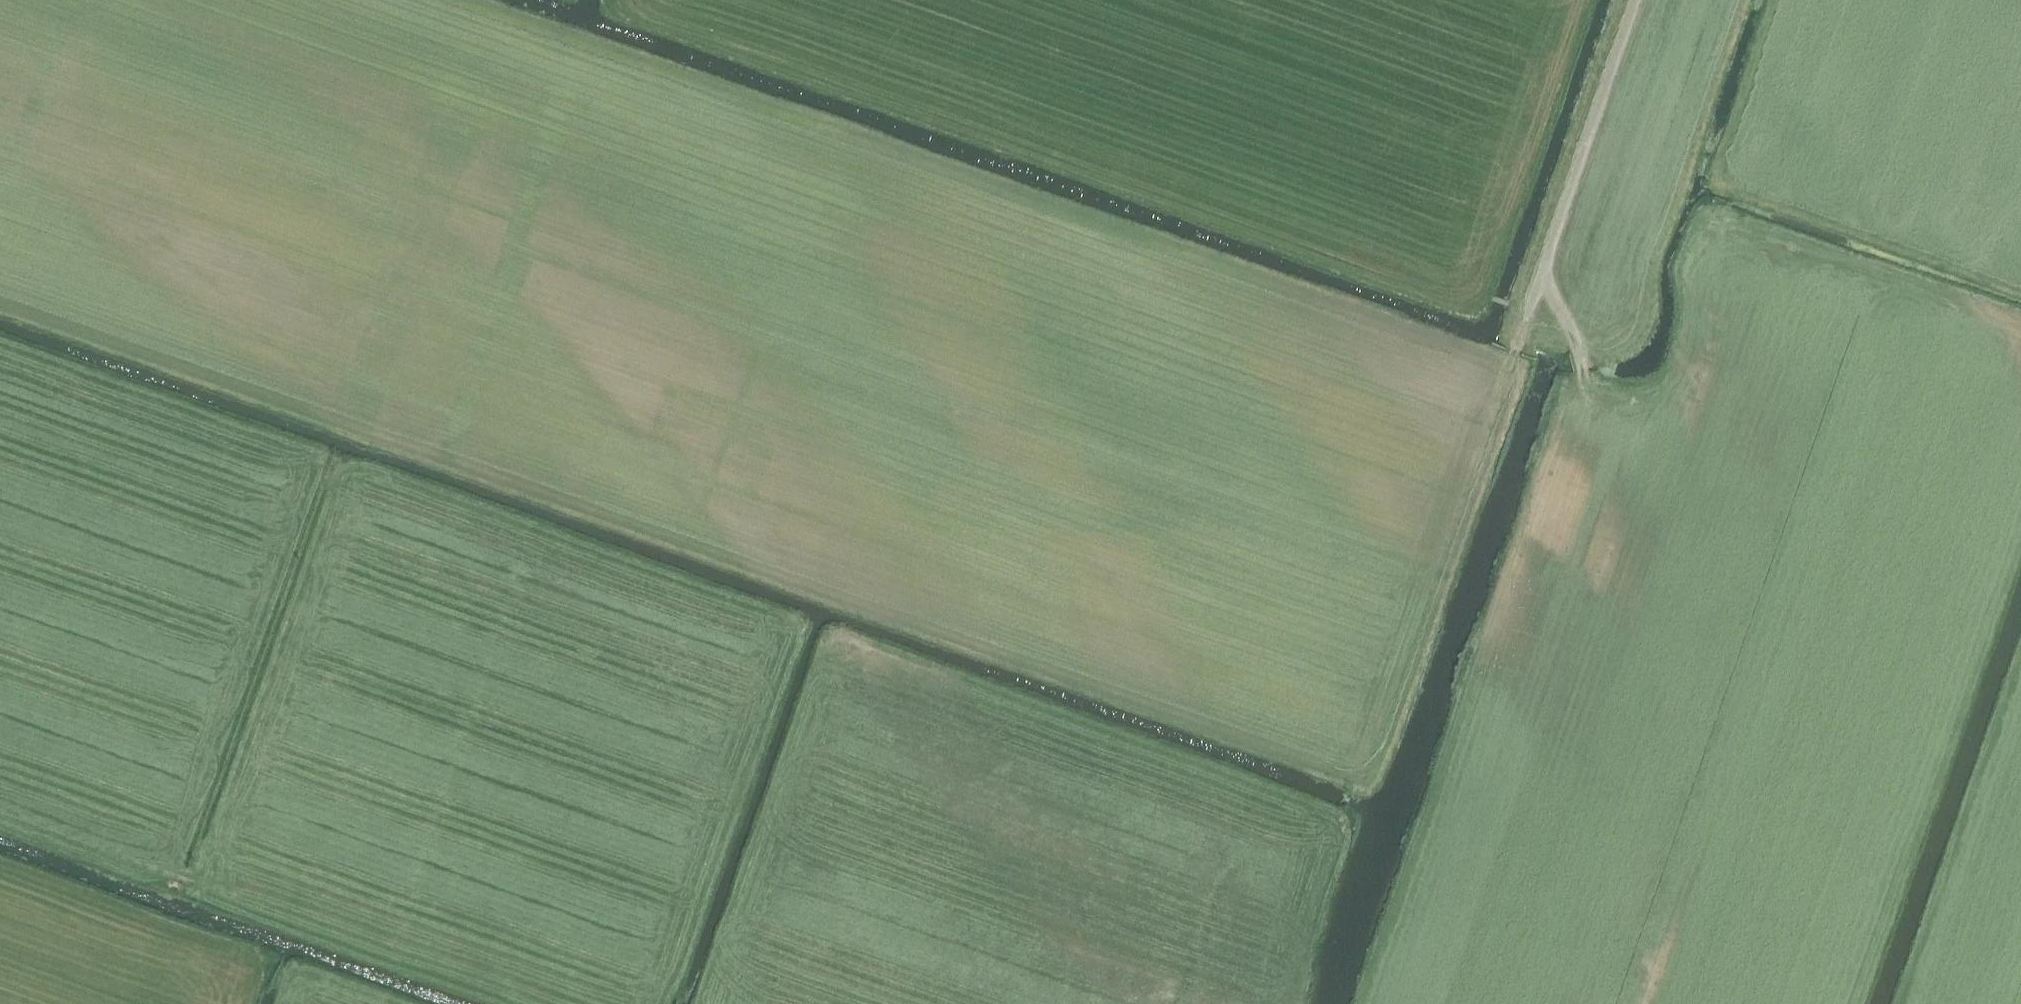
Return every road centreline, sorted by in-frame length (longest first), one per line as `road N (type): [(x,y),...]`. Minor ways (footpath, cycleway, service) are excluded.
road 1 (track): [(1510,364),(1641,0)]

